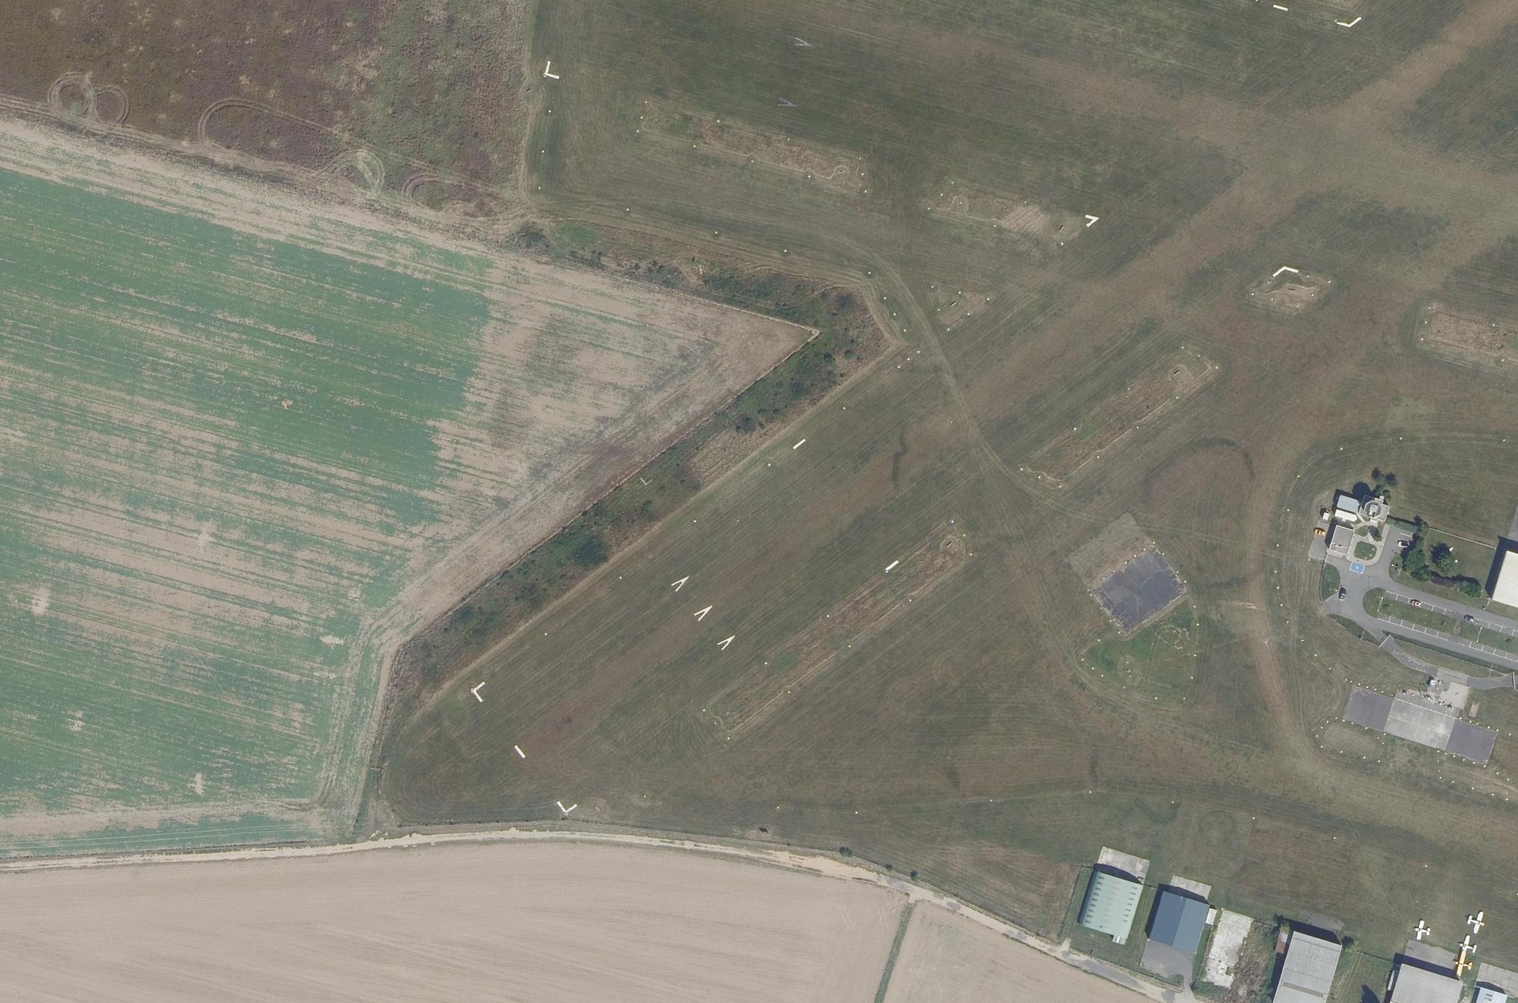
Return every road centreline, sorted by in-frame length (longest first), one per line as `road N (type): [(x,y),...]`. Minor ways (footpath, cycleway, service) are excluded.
road 1 (track): [(1153,992),(841,863),(737,849),(558,833),(0,871)]

